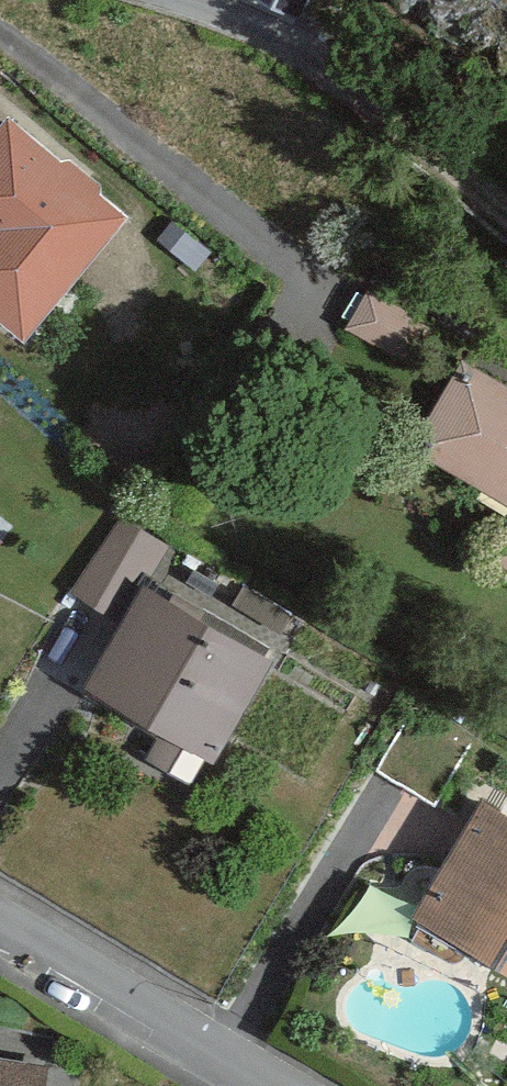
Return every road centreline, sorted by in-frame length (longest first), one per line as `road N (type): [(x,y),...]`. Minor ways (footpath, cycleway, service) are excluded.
road 1 (residential): [(0,931),(257,1085)]
road 2 (track): [(506,217),(309,57)]
road 3 (residential): [(309,57),(168,0)]

